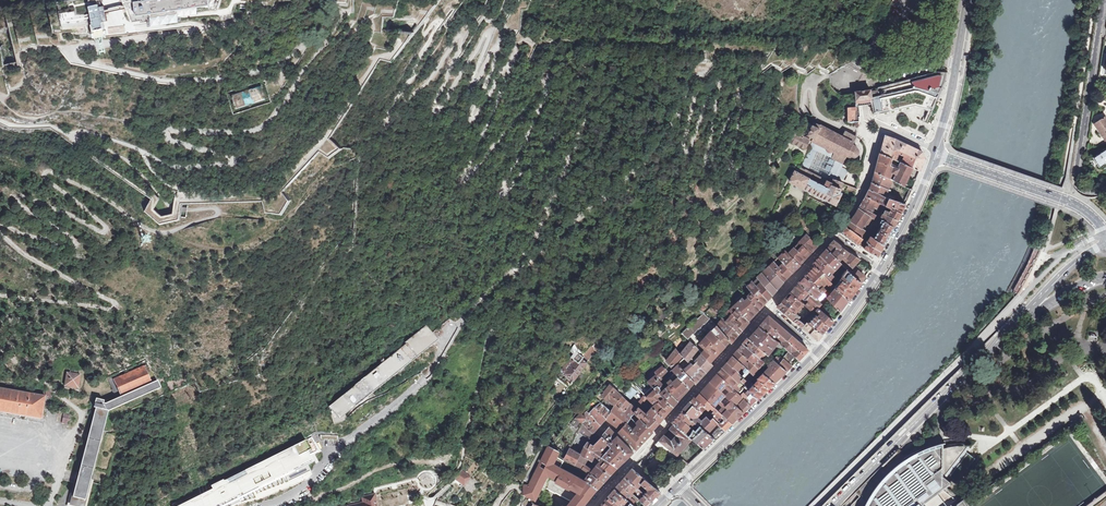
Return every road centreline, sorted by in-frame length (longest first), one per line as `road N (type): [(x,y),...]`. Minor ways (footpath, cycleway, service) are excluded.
road 1 (tertiary): [(1105,238),(1051,267),(813,505)]
road 2 (secondary): [(834,505),(1105,240)]
road 3 (residential): [(817,349),(768,307),(834,234),(879,267)]
road 4 (residential): [(1105,188),(1083,192),(1075,178),(1103,0)]
road 5 (unclassified): [(956,63),(934,60),(862,85),(866,117),(935,151)]
road 6 (residential): [(262,505),(313,482),(351,436),(418,385)]
road 7 (secondary): [(817,349),(677,484)]
road 8 (secondary): [(1105,234),(1081,207),(935,151)]
road 9 (residential): [(0,499),(33,505),(52,495),(83,415),(49,387)]
road 10 (secondary): [(935,151),(879,267)]

